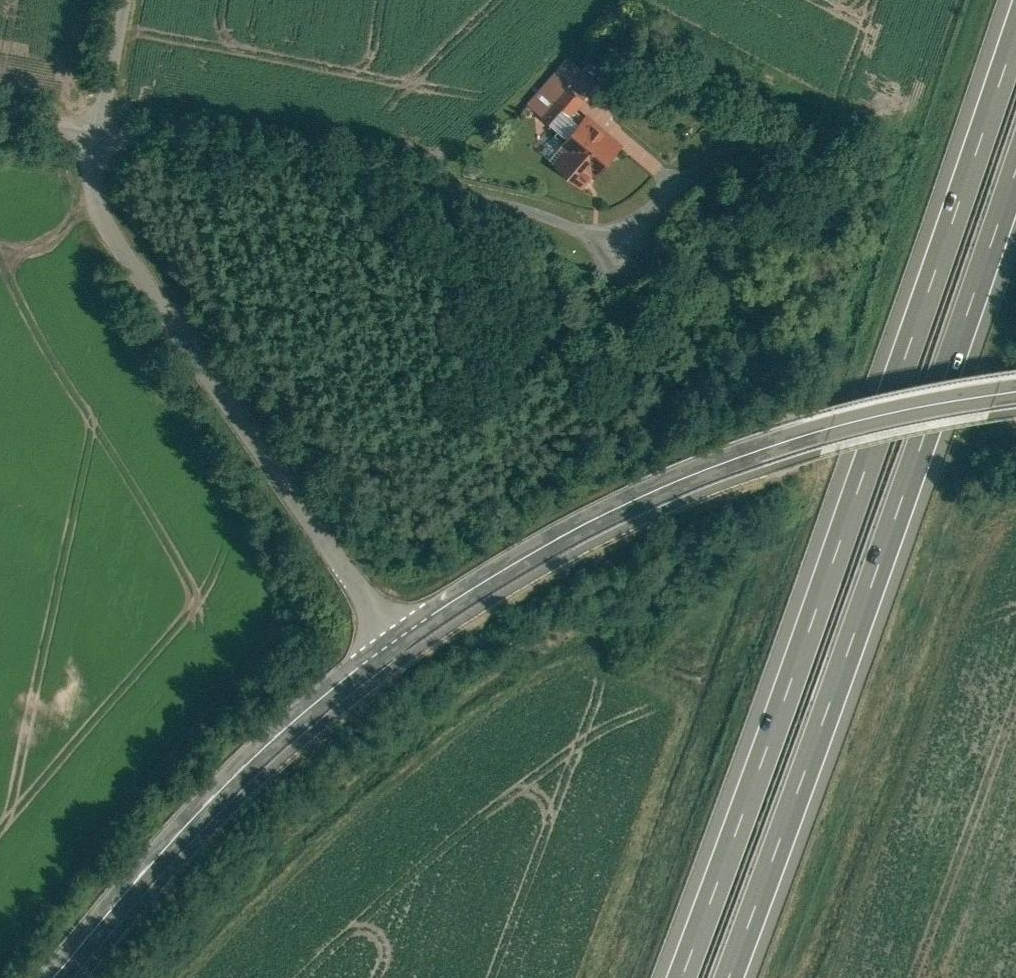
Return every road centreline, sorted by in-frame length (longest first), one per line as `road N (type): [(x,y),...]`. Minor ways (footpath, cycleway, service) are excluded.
road 1 (motorway): [(1015,41),(678,977)]
road 2 (motorway): [(727,977),(1015,173)]
road 3 (tertiary): [(392,641),(636,498),(834,427),(1015,388)]
road 4 (unclassified): [(98,130),(392,641)]
road 5 (unclassified): [(98,130),(608,259)]
road 6 (tertiary): [(56,977),(255,755),(392,641)]
road 7 (unclassified): [(122,0),(98,130)]

